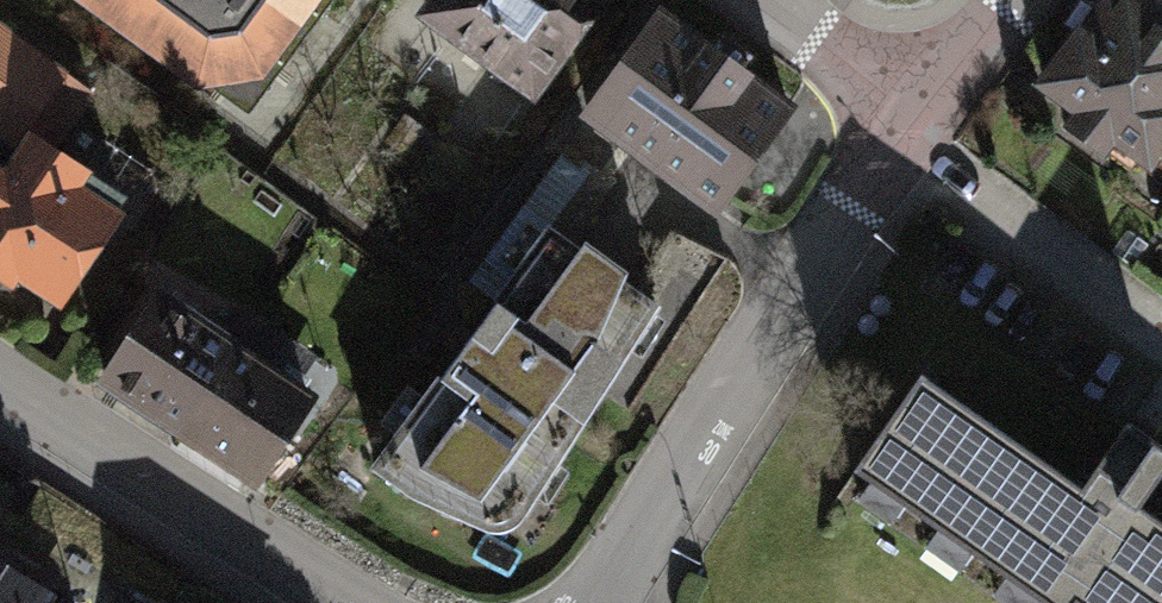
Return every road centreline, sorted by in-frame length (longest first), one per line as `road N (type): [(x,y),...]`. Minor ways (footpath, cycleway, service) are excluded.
road 1 (residential): [(593,602),(802,277),(928,106)]
road 2 (residential): [(0,379),(347,602)]
road 3 (residential): [(928,106),(774,0)]
road 4 (residential): [(928,106),(1014,0)]

